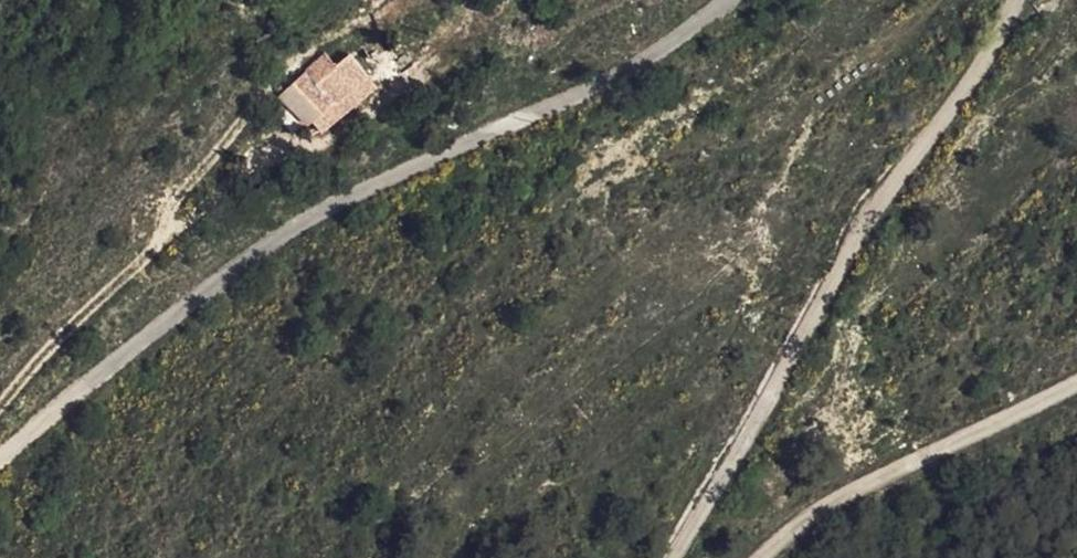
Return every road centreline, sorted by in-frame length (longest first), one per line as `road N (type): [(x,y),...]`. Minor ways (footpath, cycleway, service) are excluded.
road 1 (track): [(0,458),(240,265),(310,221),(586,88),(726,0)]
road 2 (track): [(1015,0),(983,60),(894,180),(667,557)]
road 3 (track): [(0,406),(151,250),(176,200),(299,55)]
road 4 (track): [(774,557),(844,497),(1076,384)]

